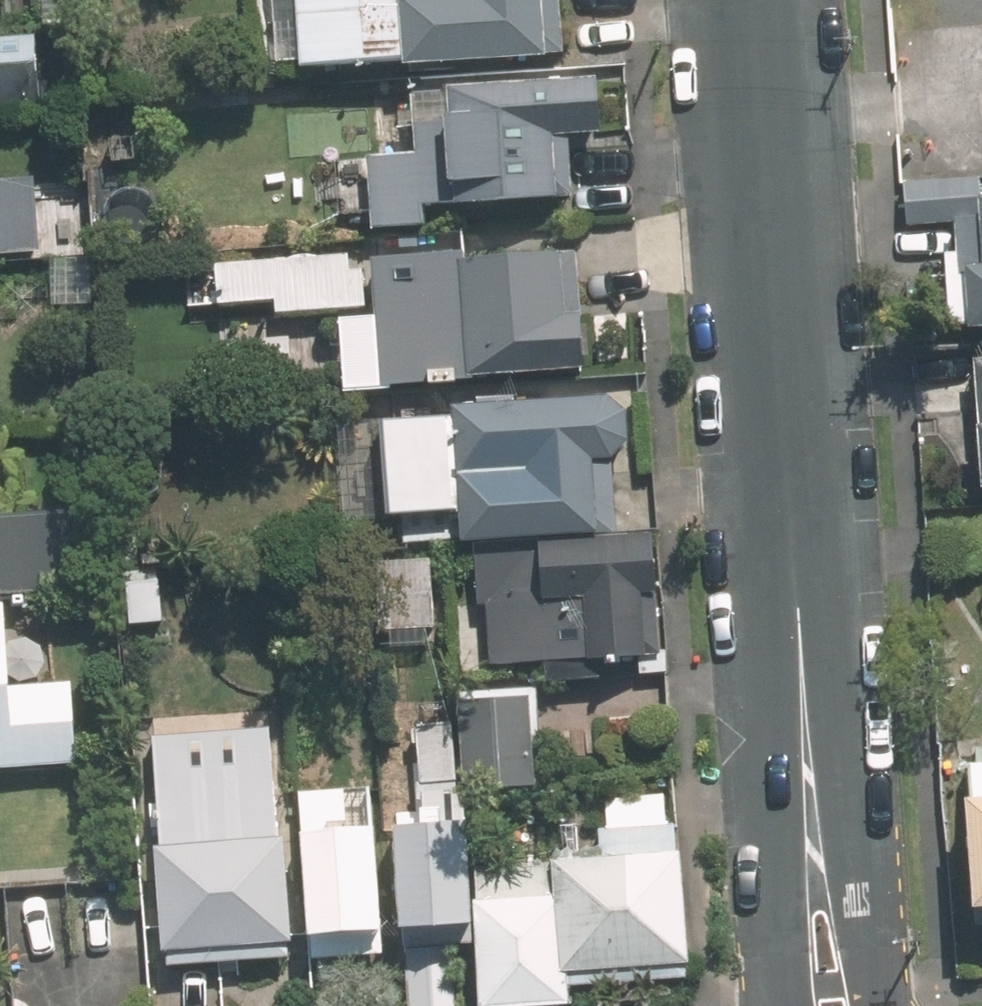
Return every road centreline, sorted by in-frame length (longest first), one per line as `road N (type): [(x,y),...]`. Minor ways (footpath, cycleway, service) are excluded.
road 1 (residential): [(832,1005),(754,0)]

